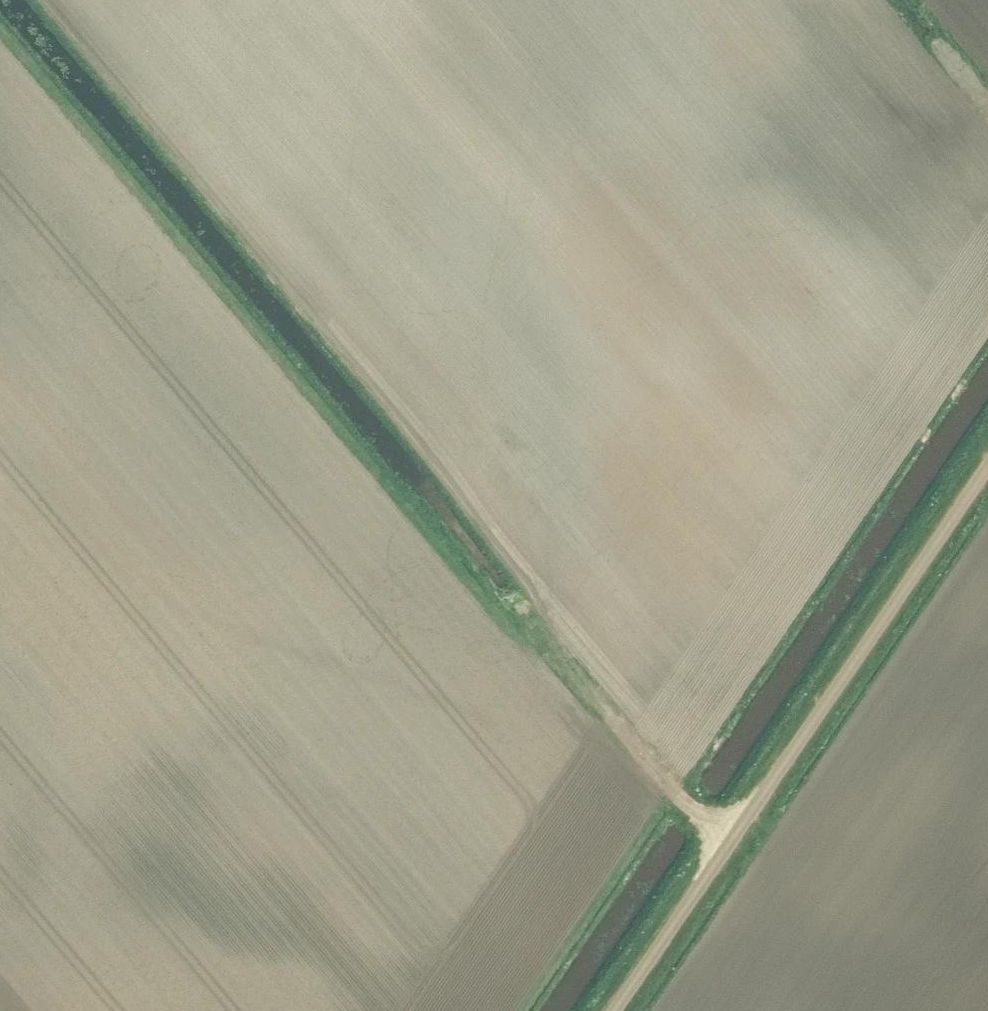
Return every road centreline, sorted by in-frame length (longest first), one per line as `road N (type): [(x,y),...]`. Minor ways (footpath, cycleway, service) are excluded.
road 1 (unclassified): [(613,1010),(987,465)]

